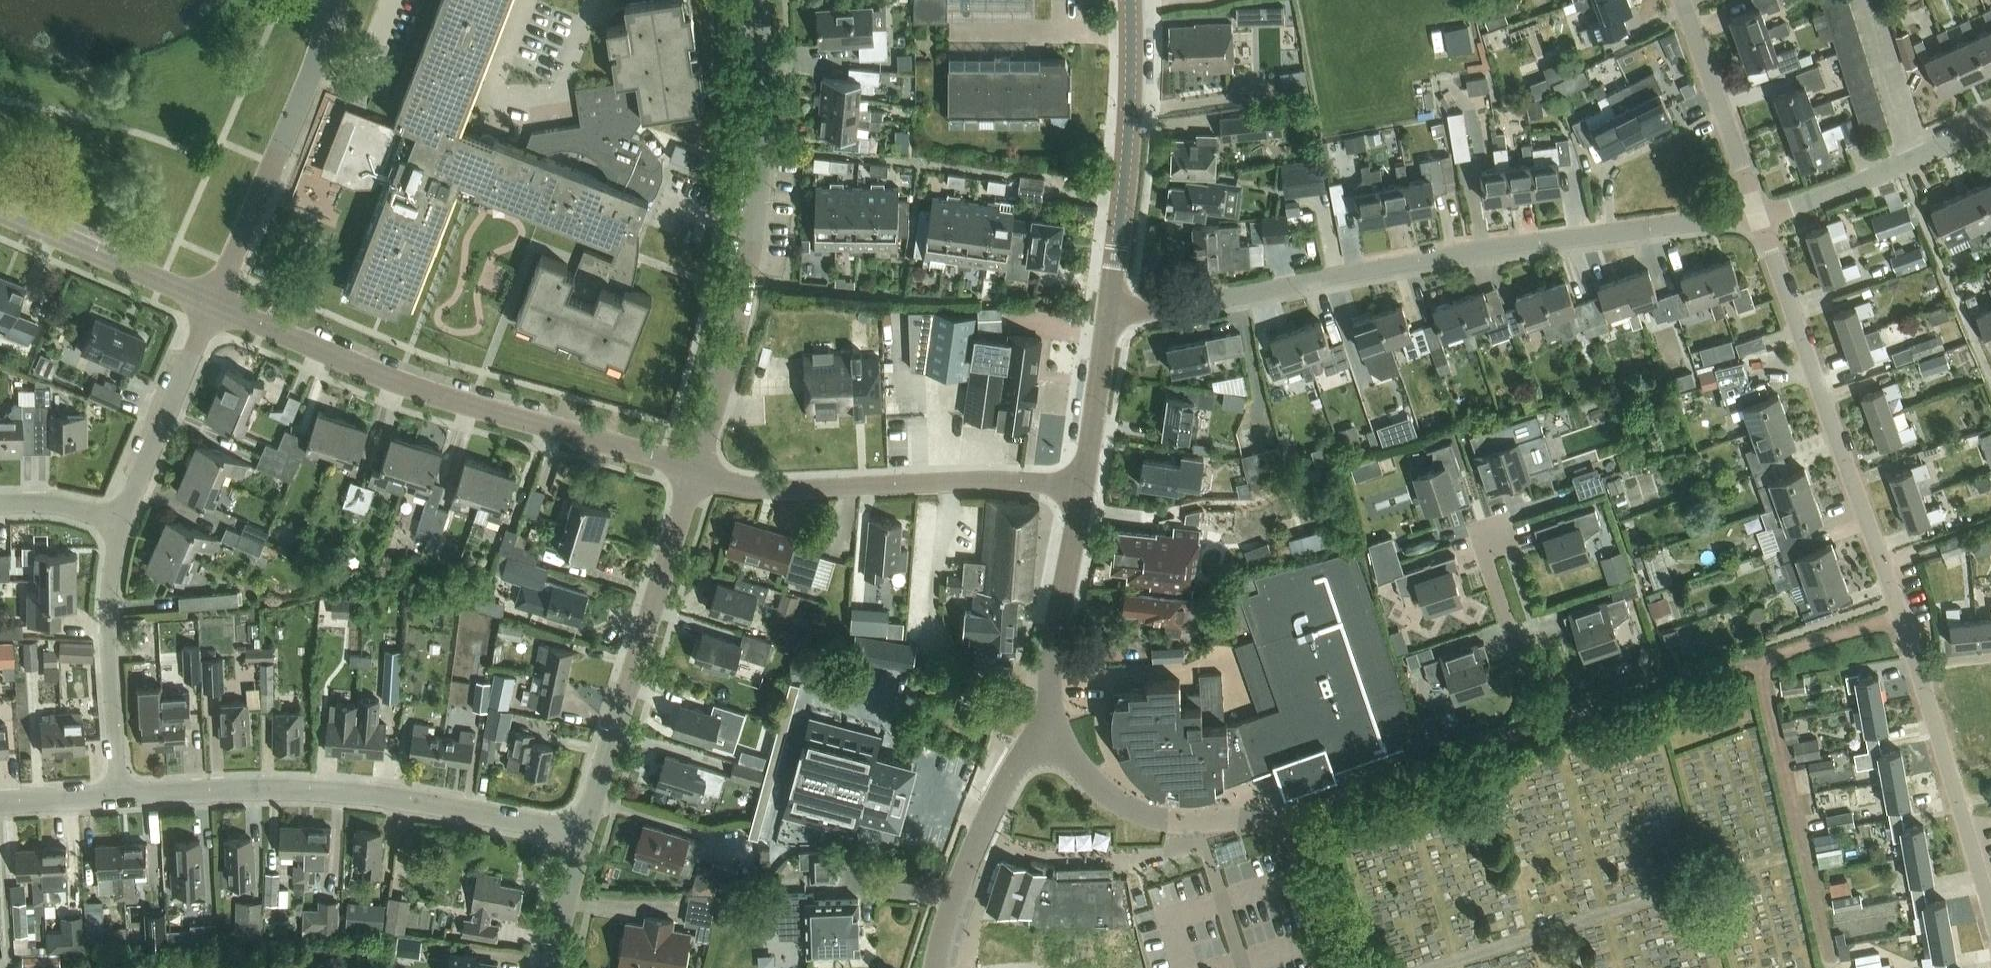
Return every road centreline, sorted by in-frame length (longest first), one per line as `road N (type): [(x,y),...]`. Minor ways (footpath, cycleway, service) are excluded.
road 1 (residential): [(1990,914),(1900,615),(1760,218)]
road 2 (residential): [(1108,318),(1468,250),(1760,218)]
road 3 (residential): [(213,302),(401,378),(694,468)]
road 4 (unclassified): [(694,468),(740,302),(757,198),(757,0)]
road 5 (track): [(1830,967),(1755,667),(1900,615)]
road 6 (residential): [(579,834),(319,788),(121,795)]
road 7 (residential): [(1083,489),(979,480),(761,488),(694,468)]
road 8 (unclassified): [(579,834),(694,468)]
road 9 (residential): [(213,302),(316,61),(329,0)]
road 10 (tertiary): [(1108,318),(1135,99),(1134,0)]
road 11 (residential): [(1265,824),(1540,723)]
road 12 (residential): [(121,795),(108,604),(117,519)]
road 13 (tertiary): [(935,967),(952,899),(982,830),(1043,731)]
road 14 (residential): [(1265,824),(1167,822),(1132,811),(1043,731)]
road 15 (residential): [(1760,218),(1990,121)]
road 16 (tertiary): [(1043,731),(1083,489)]
road 17 (residential): [(117,519),(213,302)]
road 18 (residential): [(0,211),(213,302)]
road 19 (residential): [(1760,218),(1683,0)]
road 20 (residential): [(1540,723),(1483,533),(1507,525)]
road 21 (tertiary): [(1083,489),(1108,318)]
road 22 (residential): [(1340,967),(1296,849),(1265,824)]
road 23 (unclassified): [(559,967),(579,834)]
road 24 (residential): [(121,795),(0,803)]

